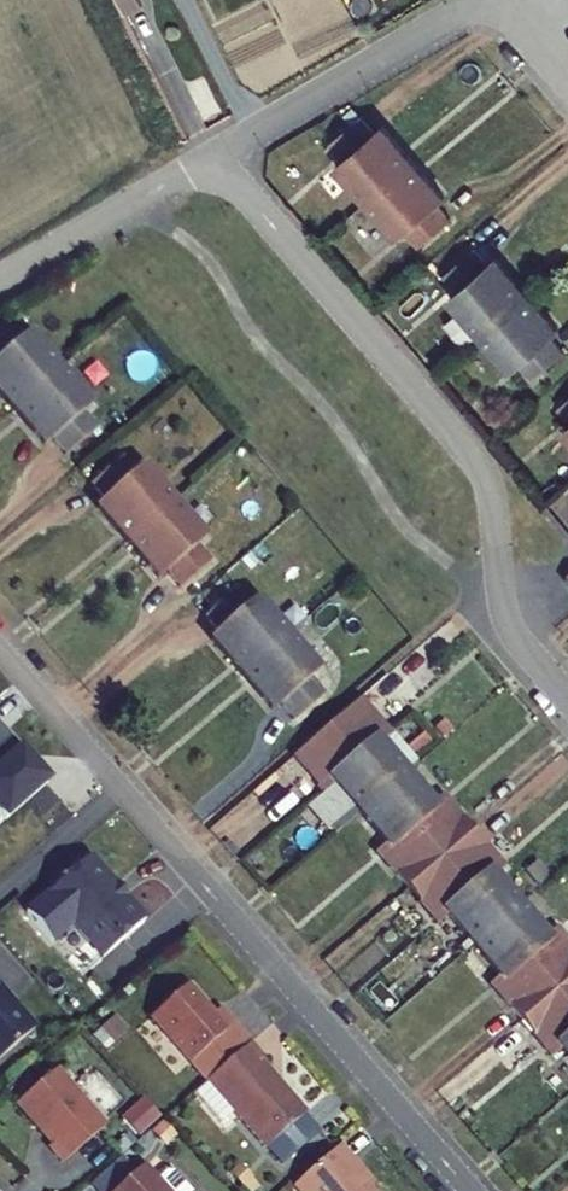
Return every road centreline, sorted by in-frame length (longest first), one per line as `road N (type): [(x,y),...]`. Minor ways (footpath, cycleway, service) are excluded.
road 1 (residential): [(470,1190),(0,651)]
road 2 (residential): [(211,155),(473,459),(493,512),(511,627),(567,696)]
road 3 (residential): [(488,0),(211,155)]
road 4 (residential): [(0,279),(211,155)]

